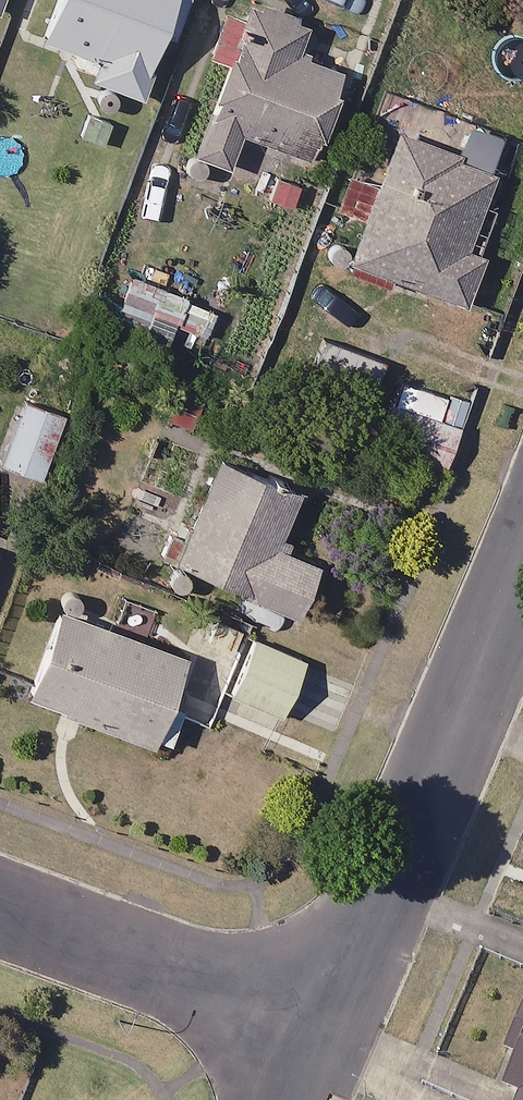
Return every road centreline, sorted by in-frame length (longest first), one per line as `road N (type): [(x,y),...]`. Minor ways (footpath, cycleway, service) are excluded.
road 1 (residential): [(522,541),(329,1033)]
road 2 (residential): [(0,909),(329,1033)]

